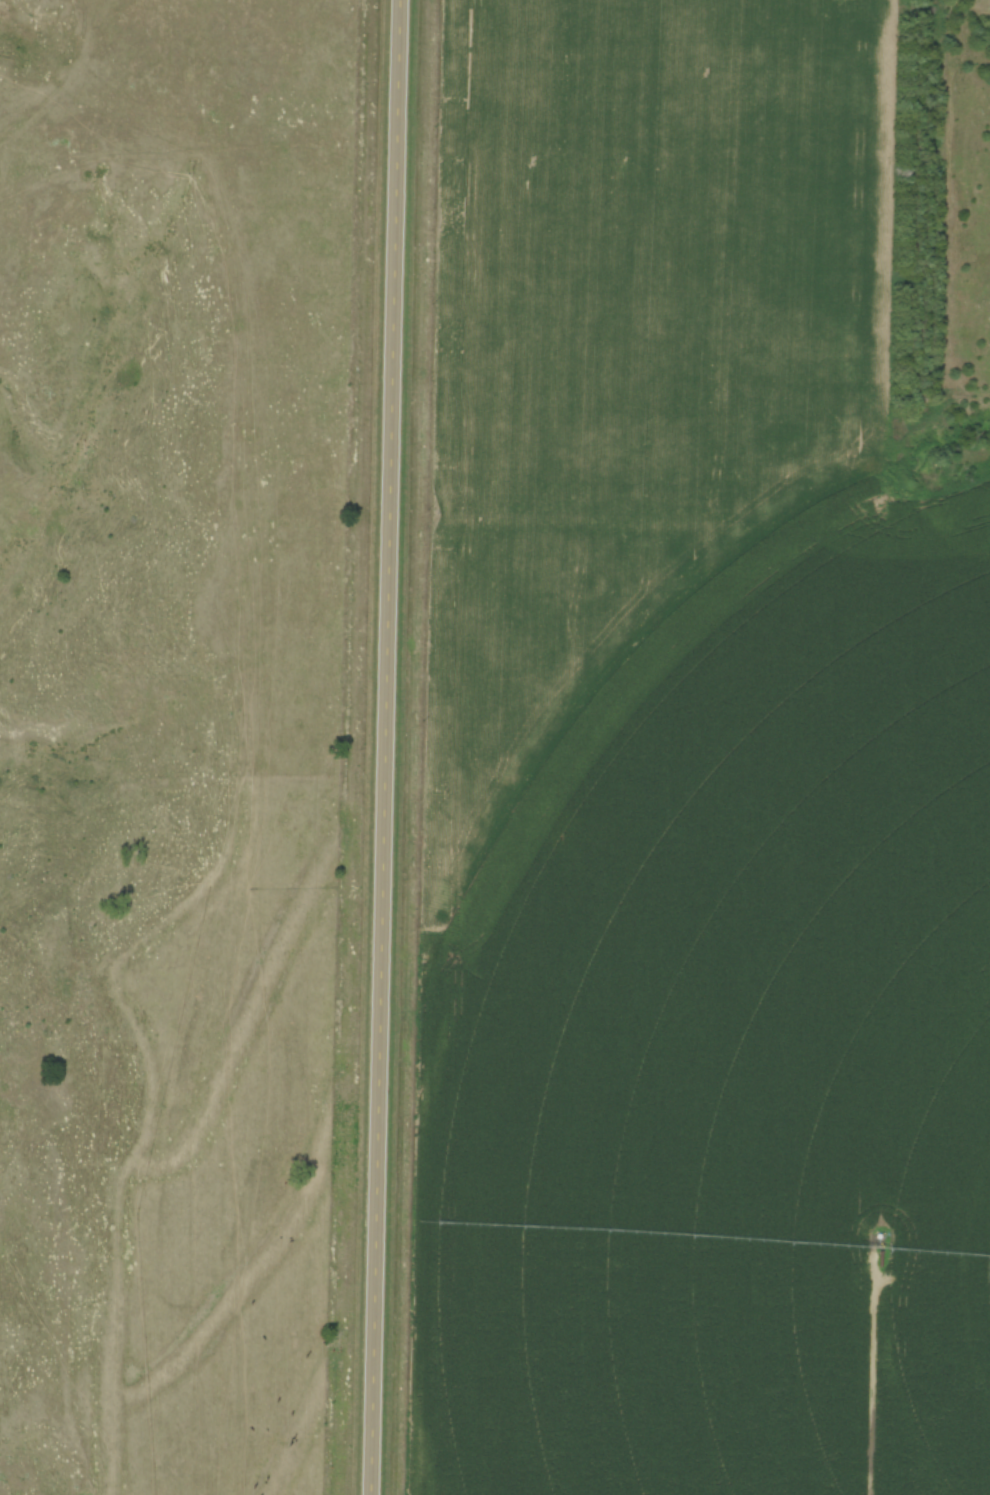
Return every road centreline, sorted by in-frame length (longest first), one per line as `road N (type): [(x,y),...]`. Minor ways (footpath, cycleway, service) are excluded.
road 1 (secondary): [(376,1494),(405,0)]

